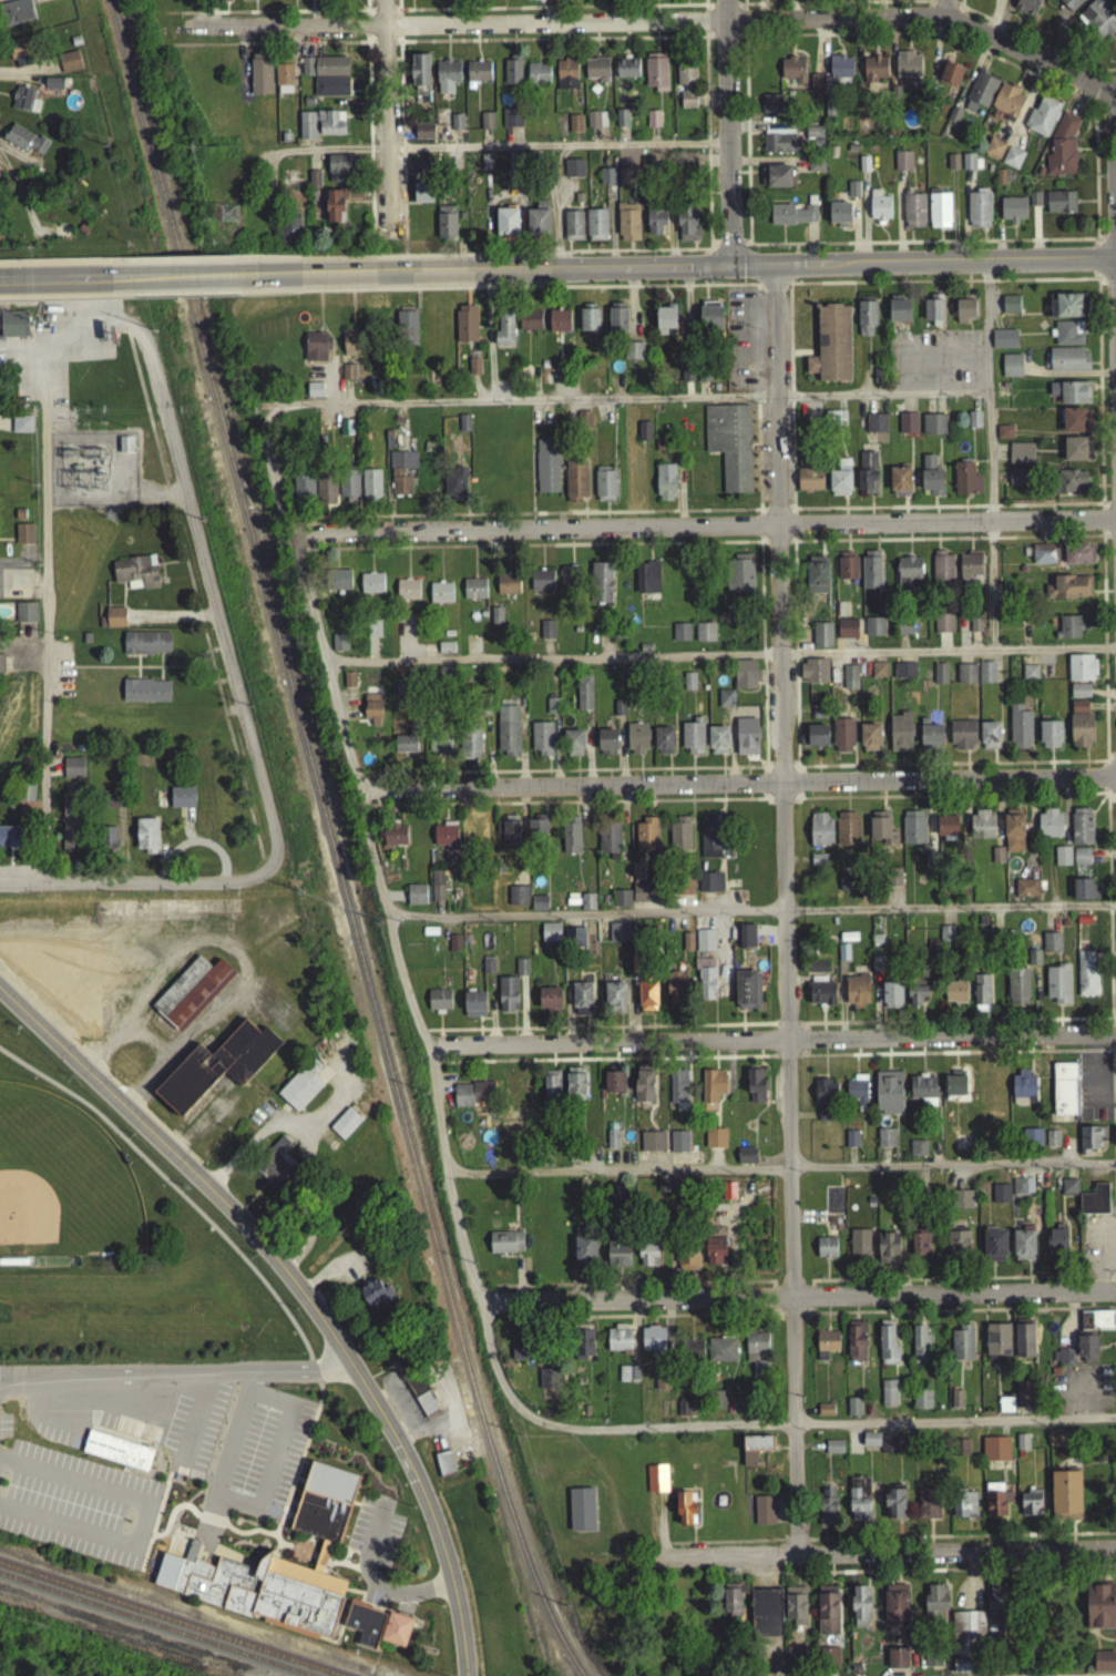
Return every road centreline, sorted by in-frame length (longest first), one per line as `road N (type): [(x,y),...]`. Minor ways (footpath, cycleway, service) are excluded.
road 1 (residential): [(798,1559),(774,270)]
road 2 (residential): [(1115,101),(944,22),(182,31)]
road 3 (tertiary): [(464,1675),(450,1587),(419,1493),(341,1355),(247,1234),(0,996)]
road 4 (residential): [(1115,520),(288,538)]
road 5 (residential): [(1115,777),(366,789)]
road 6 (residential): [(257,882),(274,862),(273,840),(146,355),(113,327),(60,347),(0,347)]
road 7 (residential): [(1115,1036),(434,1046)]
road 8 (residential): [(1115,1290),(483,1306)]
road 9 (residential): [(1115,1550),(667,1555)]
road 10 (secondary): [(728,270),(299,278)]
road 11 (secondary): [(1115,260),(728,270)]
road 12 (secondary): [(299,278),(0,284)]
road 13 (tertiary): [(728,270),(722,0)]
road 14 (residential): [(0,889),(257,882)]
road 15 (residential): [(388,244),(383,0)]
road 16 (residential): [(1115,260),(1114,102)]

